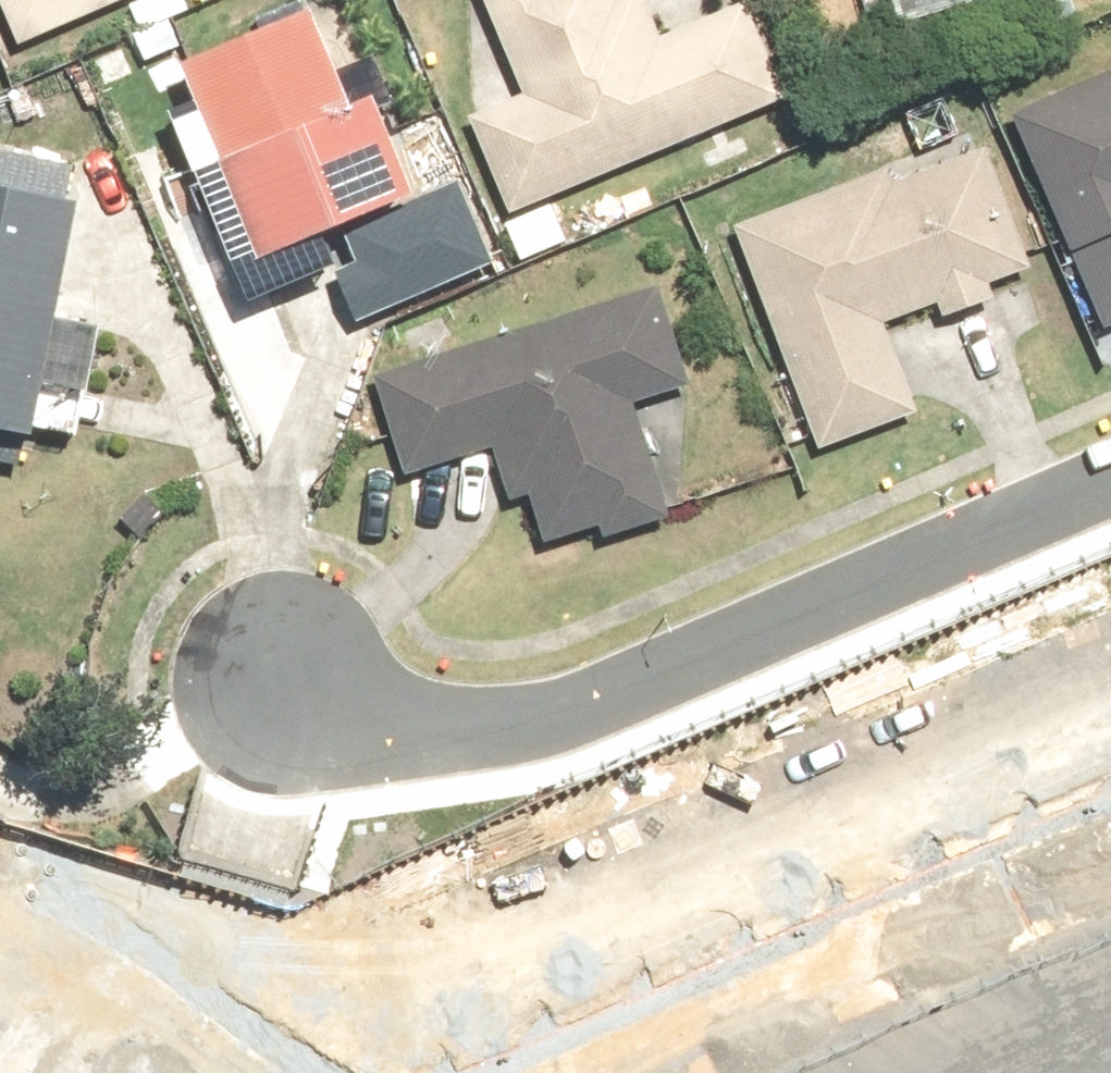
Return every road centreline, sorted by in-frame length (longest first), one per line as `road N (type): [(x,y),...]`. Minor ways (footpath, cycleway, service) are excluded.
road 1 (residential): [(279,687),(332,716),(391,733),(481,729),(558,713),(1110,474)]
road 2 (residential): [(1110,835),(509,1072)]
road 3 (residential): [(130,1072),(0,974)]

